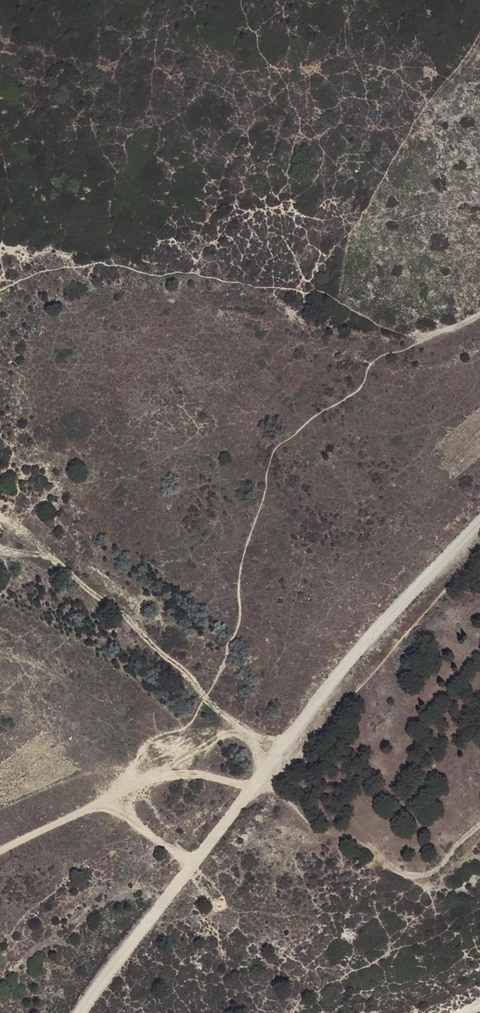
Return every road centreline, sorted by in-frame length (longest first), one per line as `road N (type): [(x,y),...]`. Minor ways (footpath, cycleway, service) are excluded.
road 1 (track): [(111,797),(175,775),(259,783),(321,828),(418,872),(447,859),(479,826)]
road 2 (track): [(273,761),(138,628),(0,513)]
road 3 (track): [(479,551),(279,778),(261,781)]
road 4 (track): [(0,852),(111,797),(195,863)]

